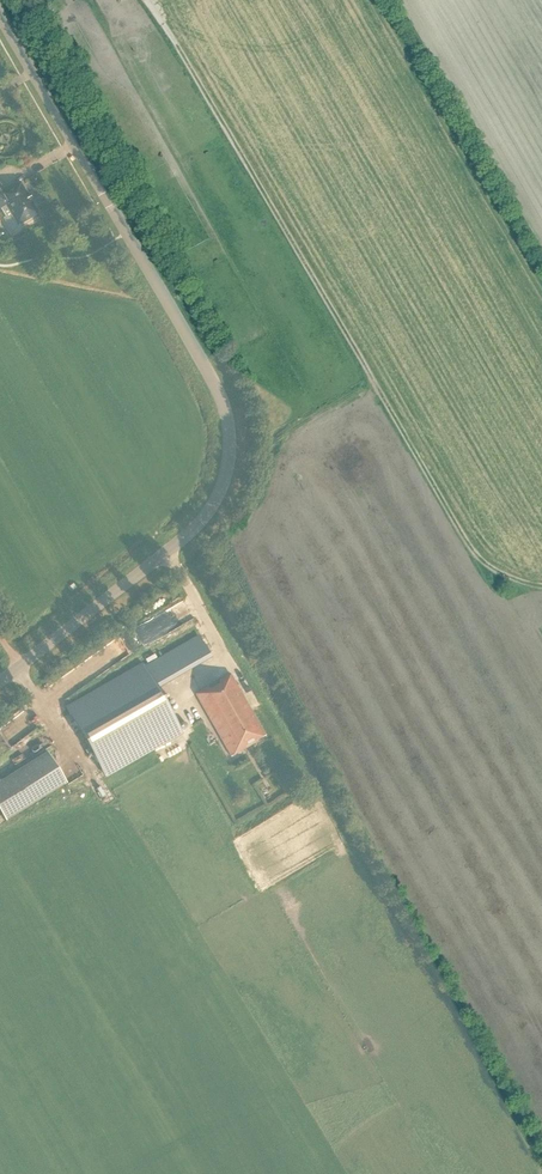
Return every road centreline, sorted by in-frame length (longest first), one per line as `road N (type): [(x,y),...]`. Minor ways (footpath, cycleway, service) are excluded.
road 1 (unclassified): [(0,683),(212,508),(230,471),(231,425),(0,16)]

